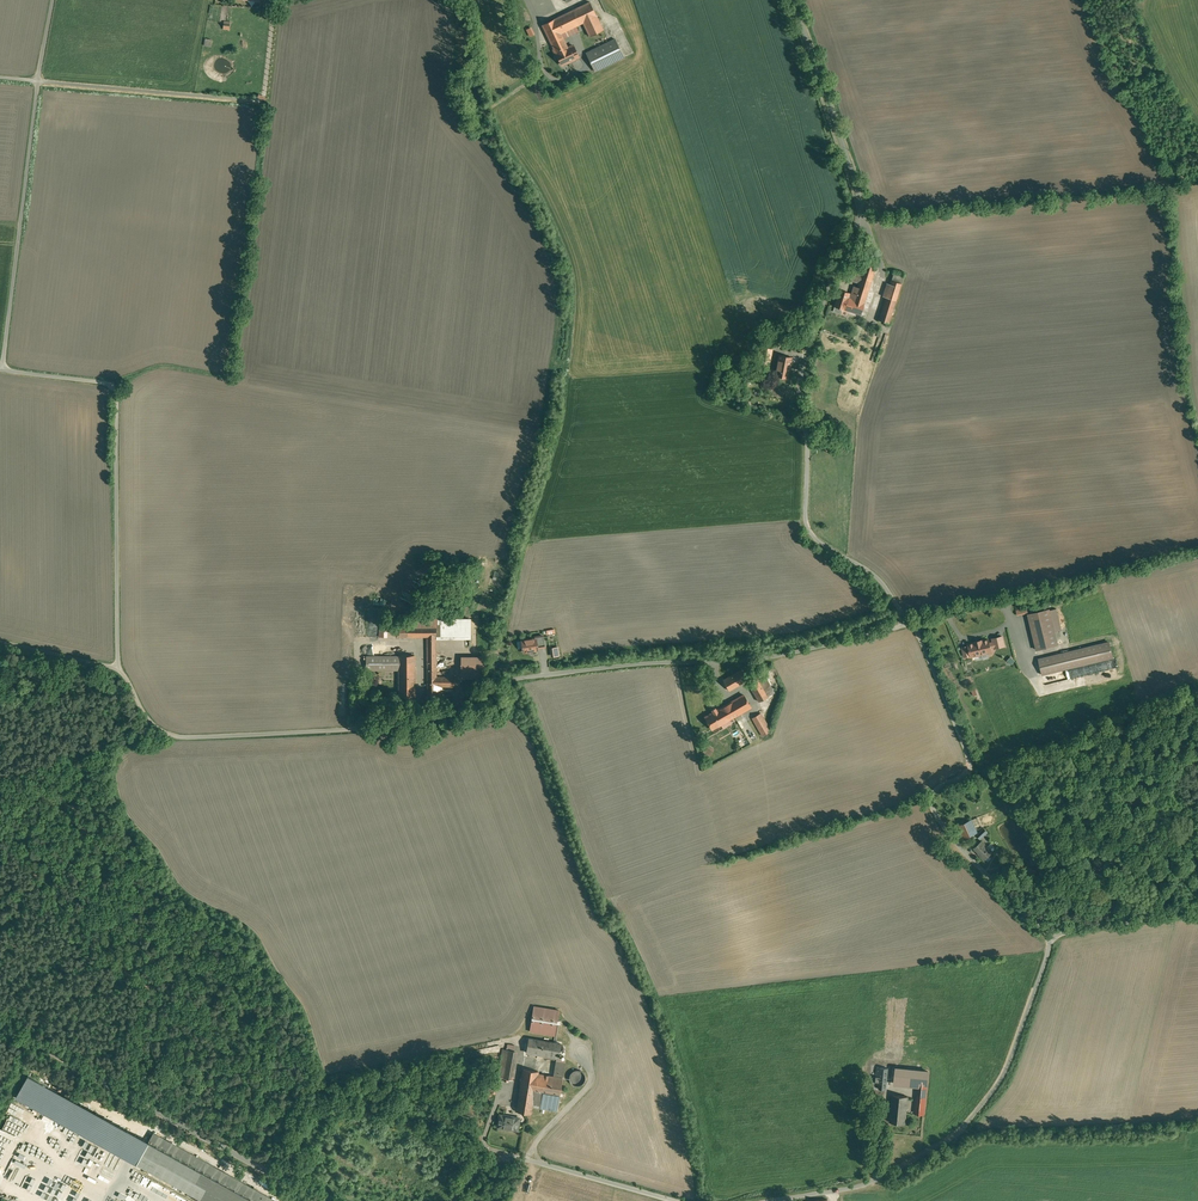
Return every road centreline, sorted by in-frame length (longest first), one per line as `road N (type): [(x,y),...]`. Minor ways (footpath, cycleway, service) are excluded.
road 1 (residential): [(117,667),(145,713),(175,736),(392,729),(475,707),(528,667),(700,651),(906,617)]
road 2 (residential): [(906,617),(871,568),(813,532),(805,511),(806,365),(858,202),(792,0)]
road 3 (residential): [(756,1200),(879,1175),(953,1135),(994,1084),(1049,924)]
road 4 (residential): [(2,370),(114,388),(117,667)]
road 5 (residential): [(1049,924),(947,831),(936,785),(972,762),(906,617)]
road 6 (residential): [(0,1030),(310,1200)]
road 7 (residential): [(906,617),(1197,546)]
road 8 (residential): [(38,81),(2,370)]
road 9 (residential): [(452,1200),(473,1175),(508,1156),(694,1200)]
road 10 (residential): [(38,81),(260,101)]
road 11 (residential): [(1049,924),(1197,899)]

